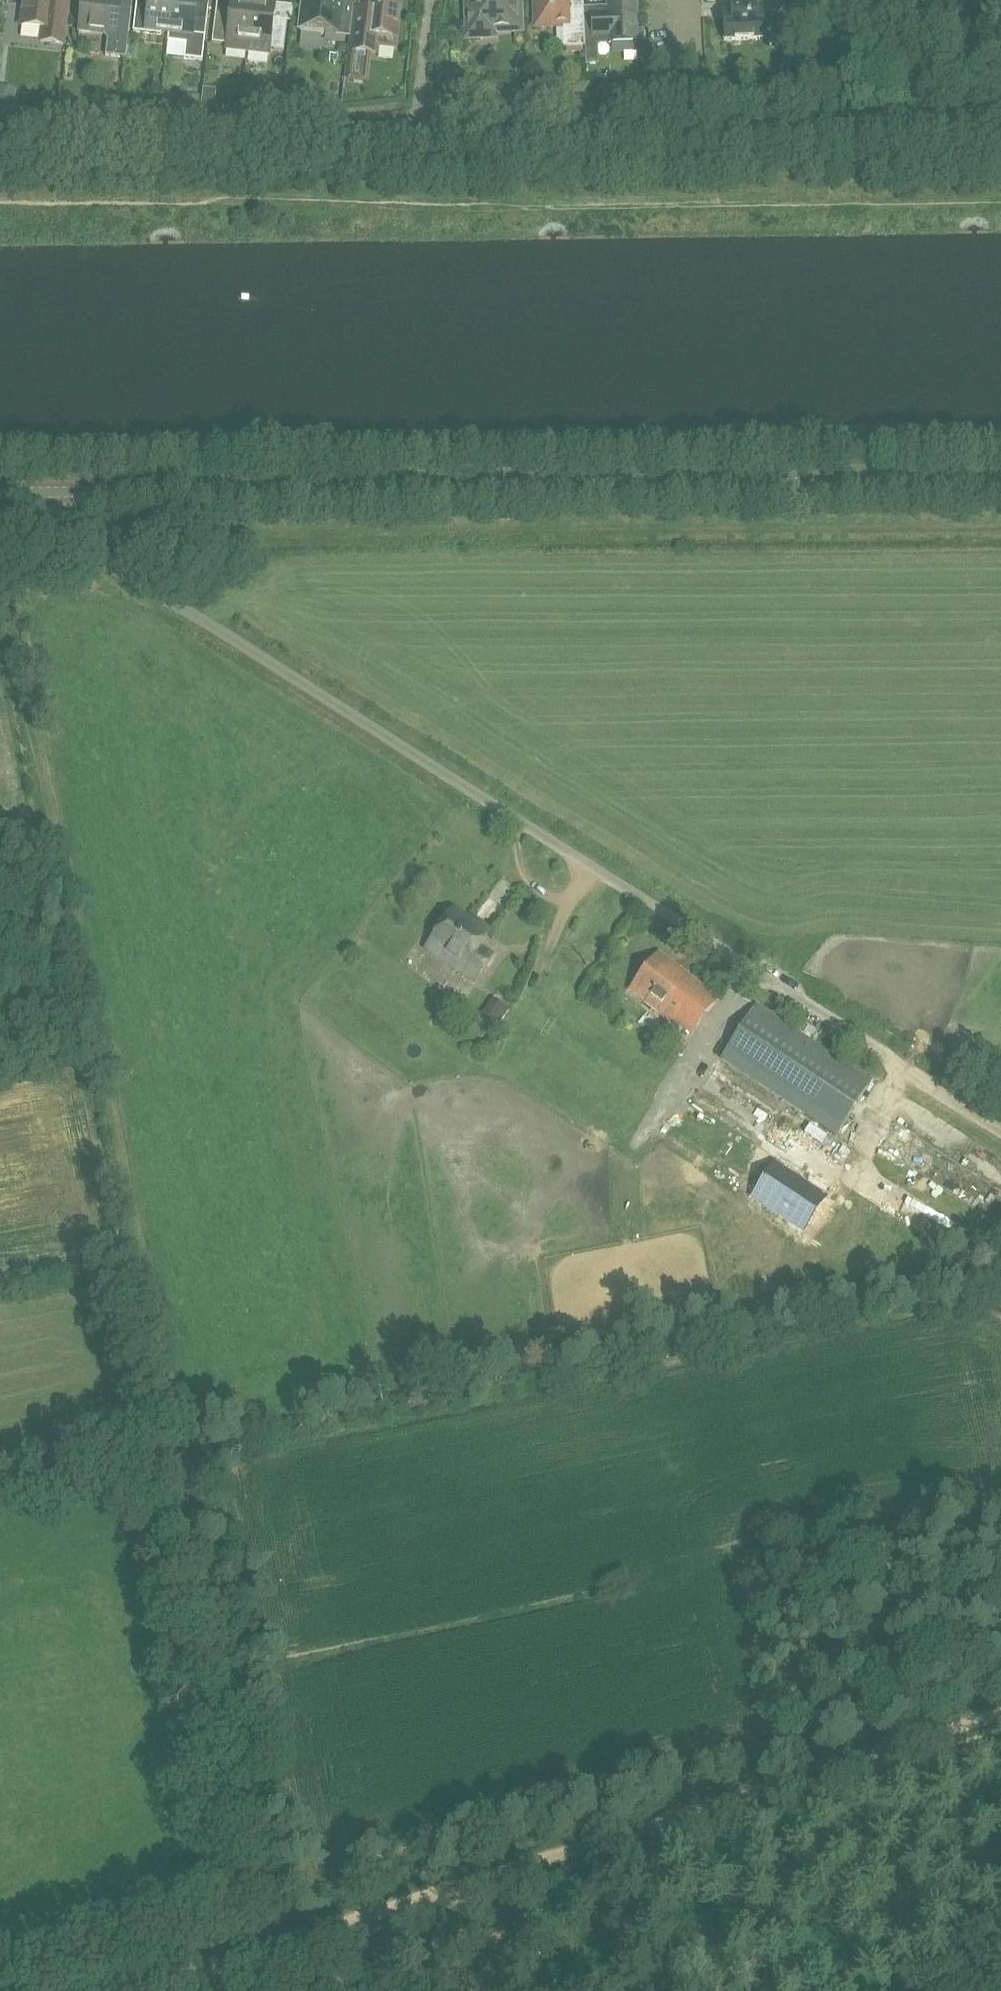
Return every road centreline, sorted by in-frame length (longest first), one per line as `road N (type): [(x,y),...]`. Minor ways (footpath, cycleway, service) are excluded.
road 1 (track): [(0,572),(285,1990)]
road 2 (unclassified): [(934,1080),(119,570),(80,529),(73,493)]
road 3 (tertiary): [(1000,485),(73,493)]
road 4 (track): [(118,1990),(1000,1709)]

